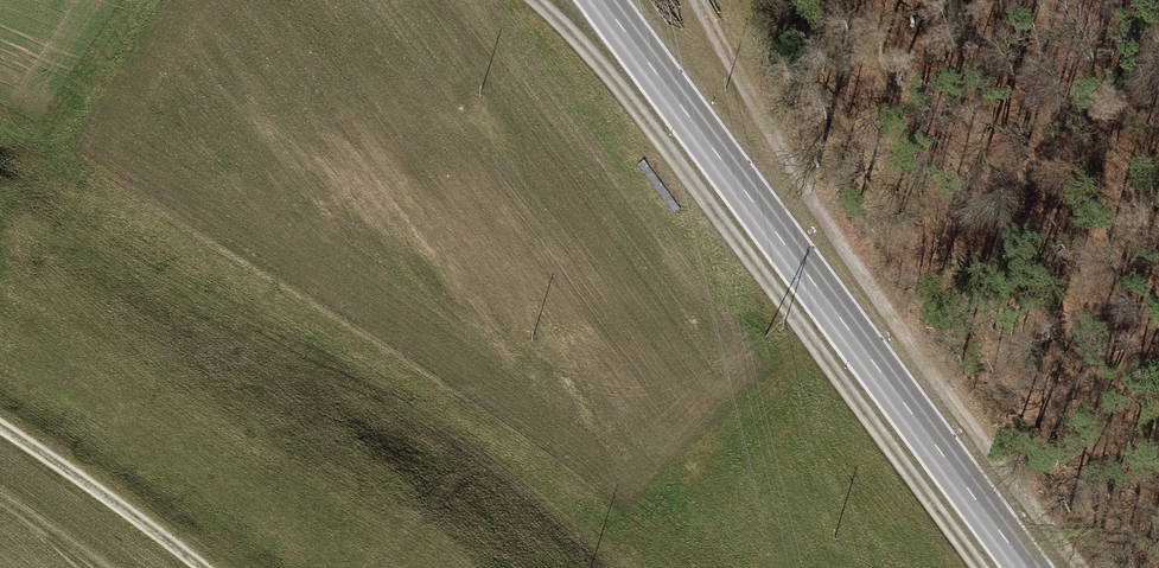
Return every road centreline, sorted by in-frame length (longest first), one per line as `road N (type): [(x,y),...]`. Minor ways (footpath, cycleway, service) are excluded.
road 1 (track): [(521,0),(580,54),(971,567)]
road 2 (secondary): [(601,0),(1027,567)]
road 3 (track): [(705,0),(833,230),(1079,567)]
road 4 (track): [(0,425),(203,567)]

